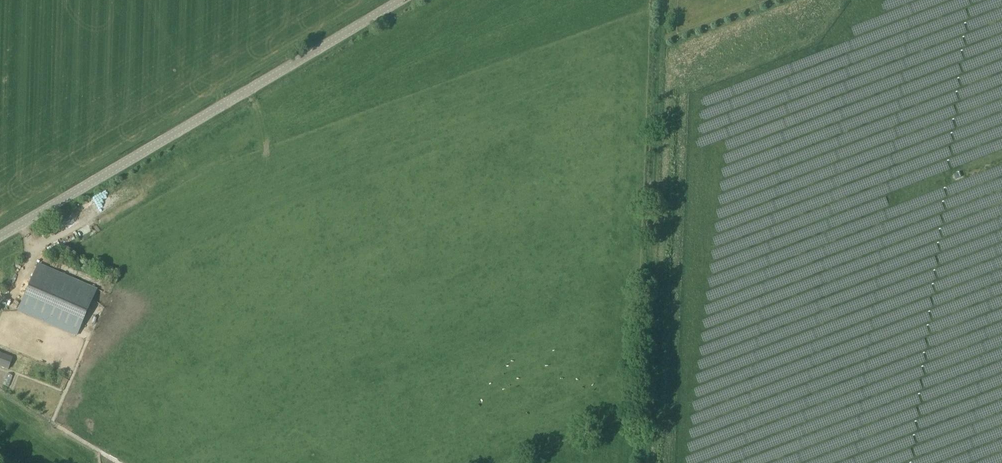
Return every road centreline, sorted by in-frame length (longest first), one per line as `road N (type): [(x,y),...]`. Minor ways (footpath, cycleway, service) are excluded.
road 1 (tertiary): [(0,236),(401,0)]
road 2 (track): [(658,0),(645,462)]

